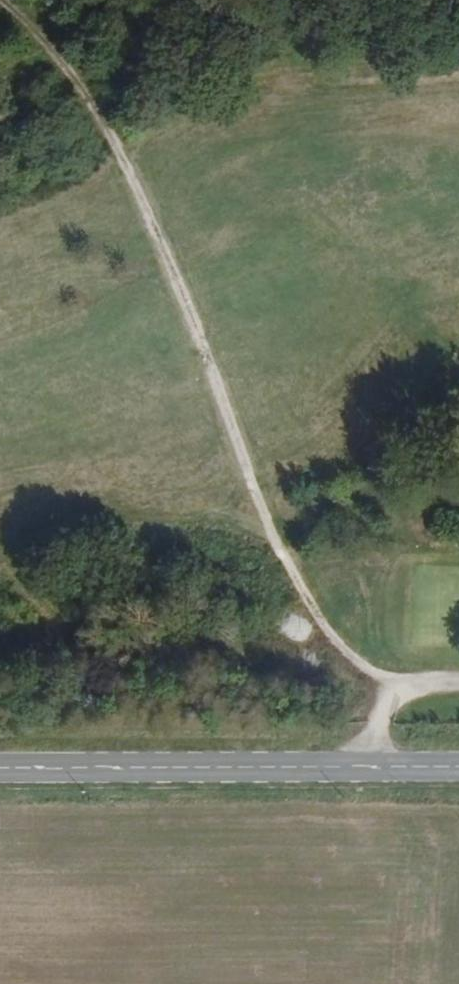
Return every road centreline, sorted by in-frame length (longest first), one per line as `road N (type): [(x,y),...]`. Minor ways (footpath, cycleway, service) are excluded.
road 1 (track): [(0,5),(65,55),(230,428),(291,602),(334,670),(373,705),(374,767)]
road 2 (primary): [(458,767),(0,766)]
road 3 (track): [(200,0),(388,30),(423,27),(458,0)]

